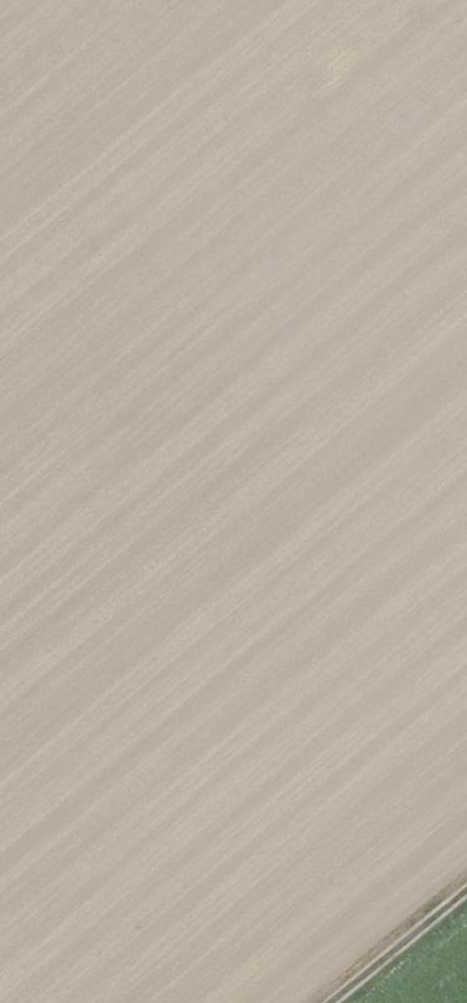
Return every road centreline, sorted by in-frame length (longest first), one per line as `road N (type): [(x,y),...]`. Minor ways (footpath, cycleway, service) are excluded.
road 1 (track): [(466,879),(319,1002)]

